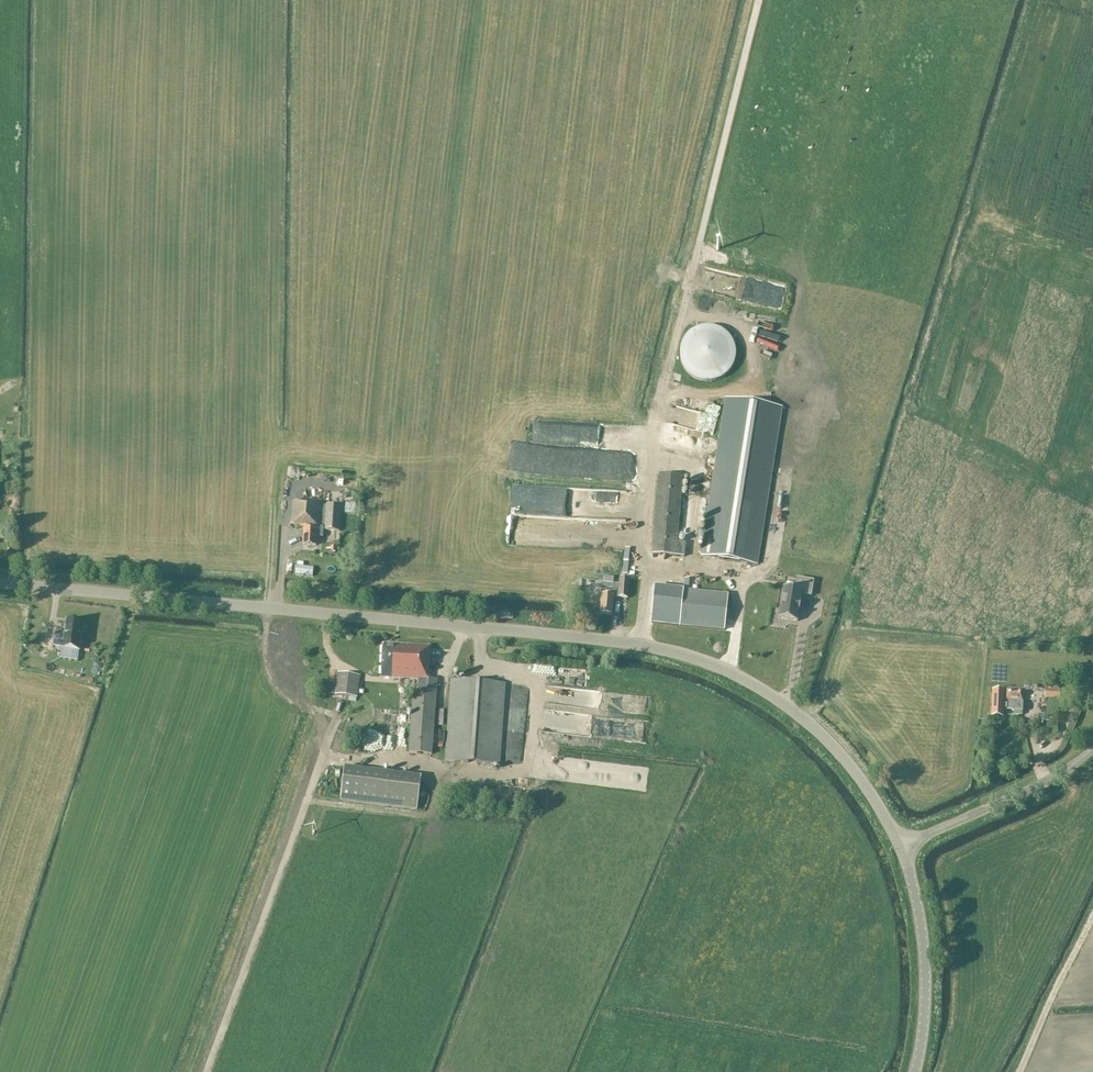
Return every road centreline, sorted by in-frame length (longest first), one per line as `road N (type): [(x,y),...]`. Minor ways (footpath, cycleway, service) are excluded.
road 1 (tertiary): [(903,844),(833,749),(782,705),(722,669),(664,652),(0,584)]
road 2 (track): [(637,647),(650,434),(759,0)]
road 3 (tertiary): [(915,1071),(925,1008),(903,844)]
road 4 (unclassified): [(903,844),(983,815),(1076,767),(1092,750)]

